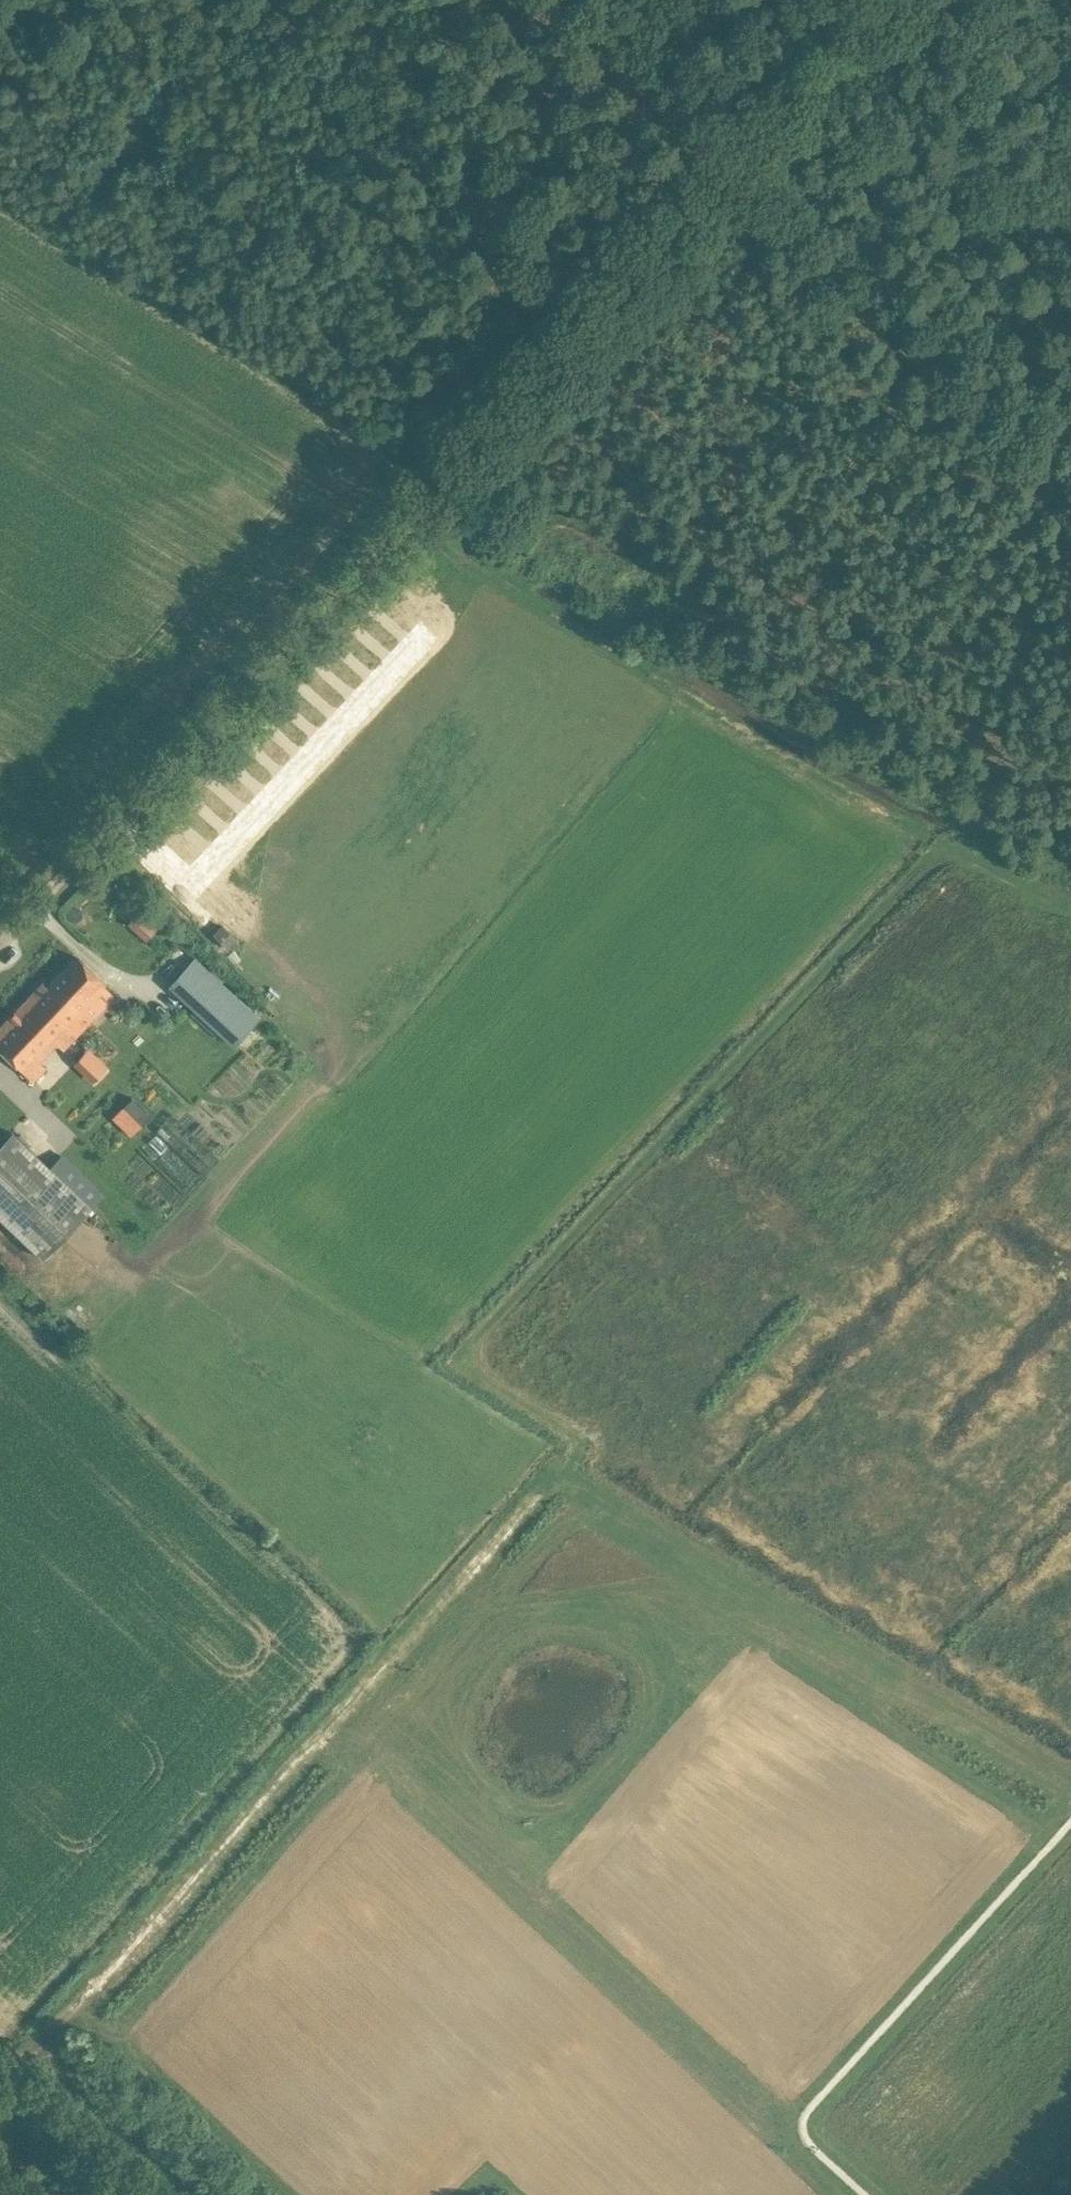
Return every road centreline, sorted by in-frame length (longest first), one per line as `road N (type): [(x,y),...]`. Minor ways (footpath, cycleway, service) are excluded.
road 1 (track): [(584,330),(28,925)]
road 2 (track): [(730,173),(1070,503)]
road 3 (track): [(551,0),(730,173)]
road 4 (track): [(892,0),(730,173)]
road 5 (track): [(730,173),(584,330)]
road 6 (unclassified): [(118,2194),(0,2090)]

